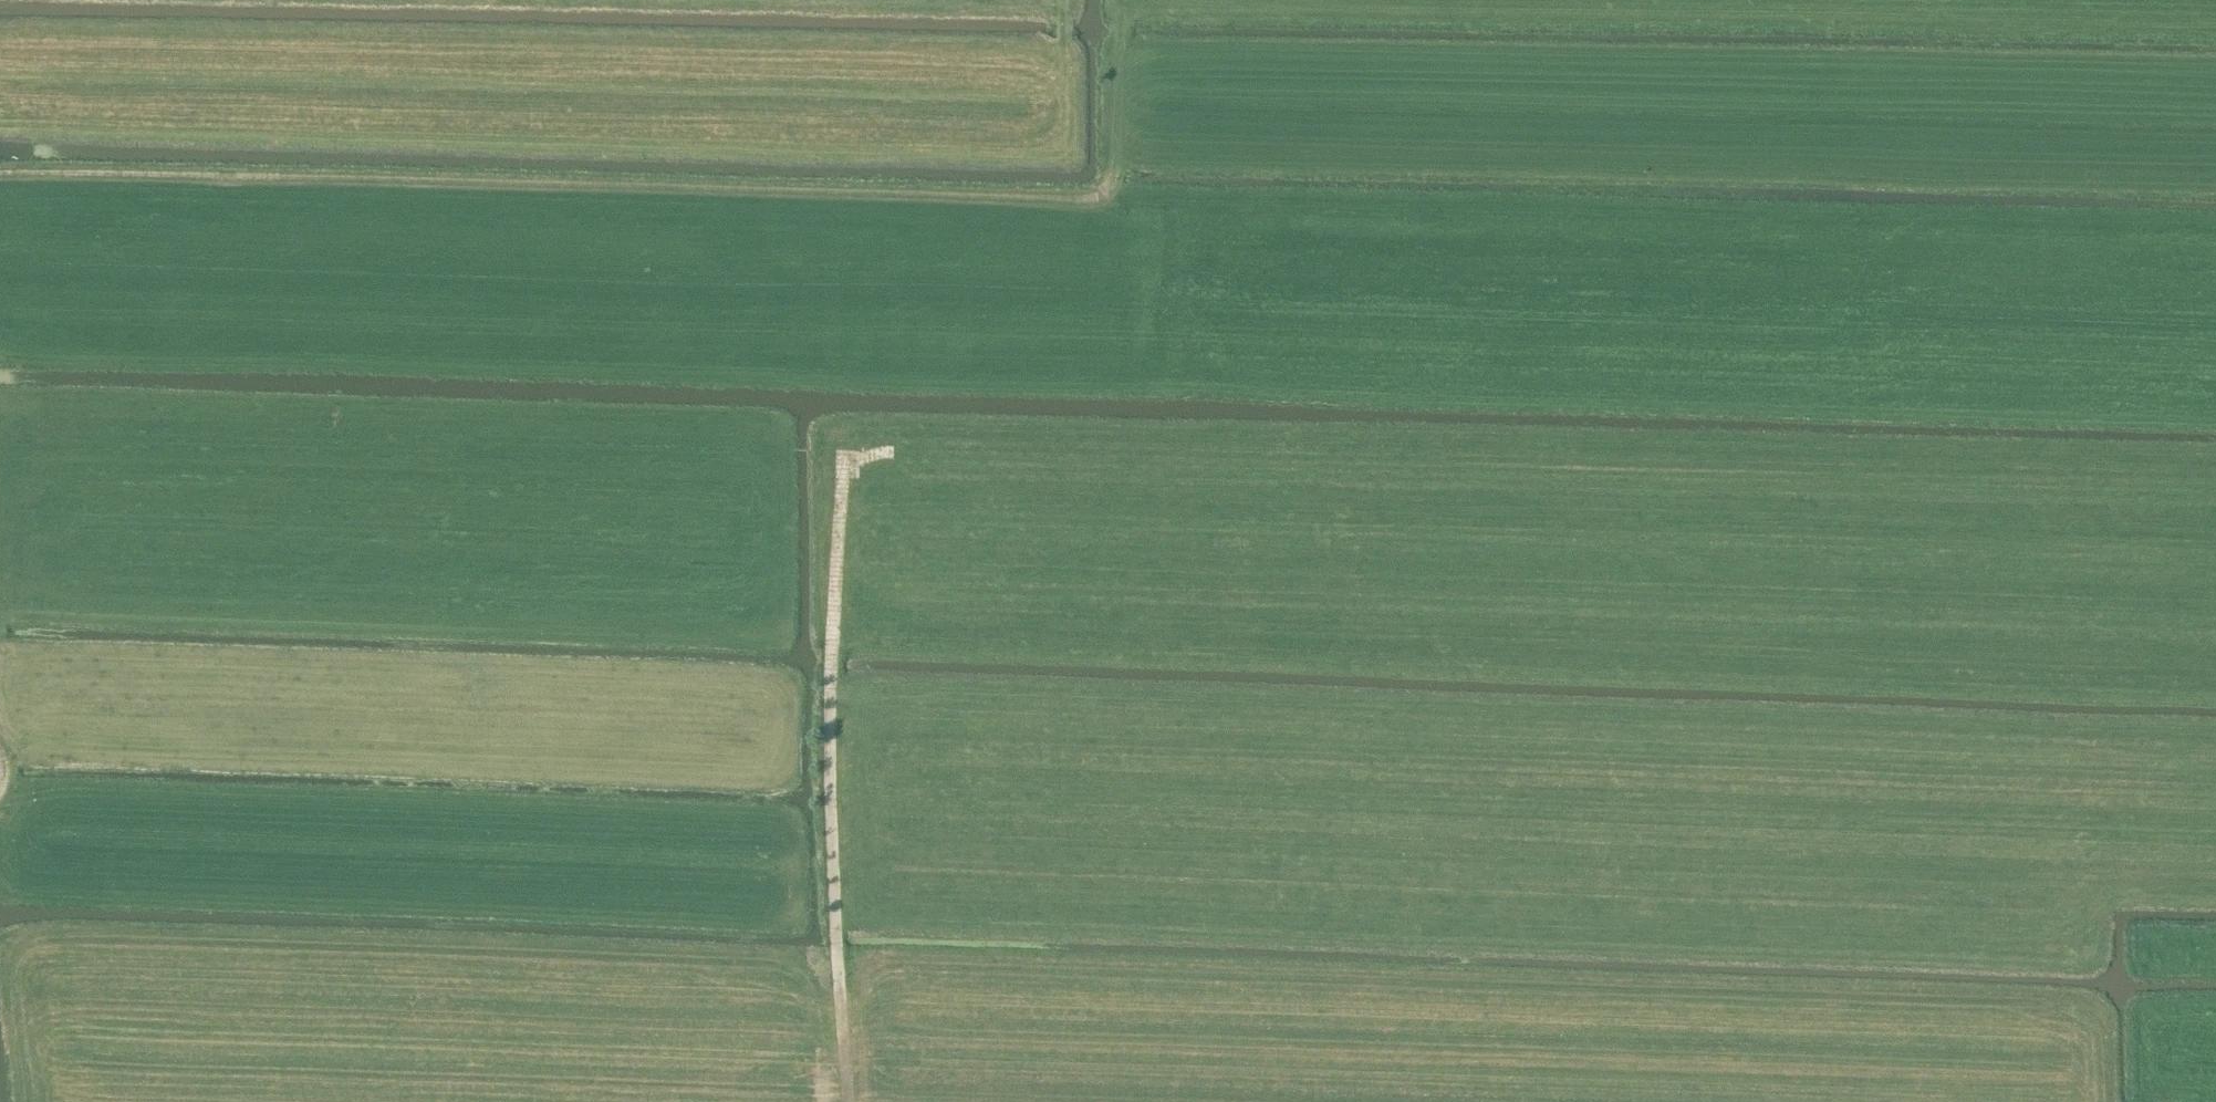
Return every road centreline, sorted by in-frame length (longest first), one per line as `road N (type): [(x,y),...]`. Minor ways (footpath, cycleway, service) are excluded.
road 1 (track): [(840,458),(830,700),(849,1101)]

